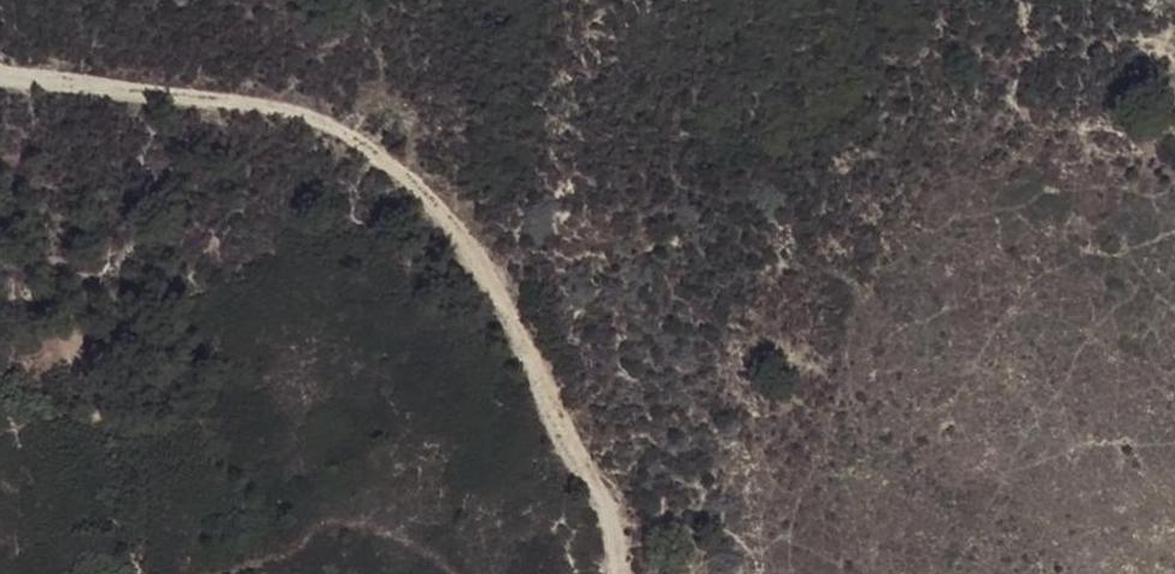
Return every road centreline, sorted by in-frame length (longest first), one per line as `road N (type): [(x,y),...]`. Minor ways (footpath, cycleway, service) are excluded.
road 1 (track): [(611,573),(600,514),(484,282),(402,173),(326,124),(216,100),(0,78)]

